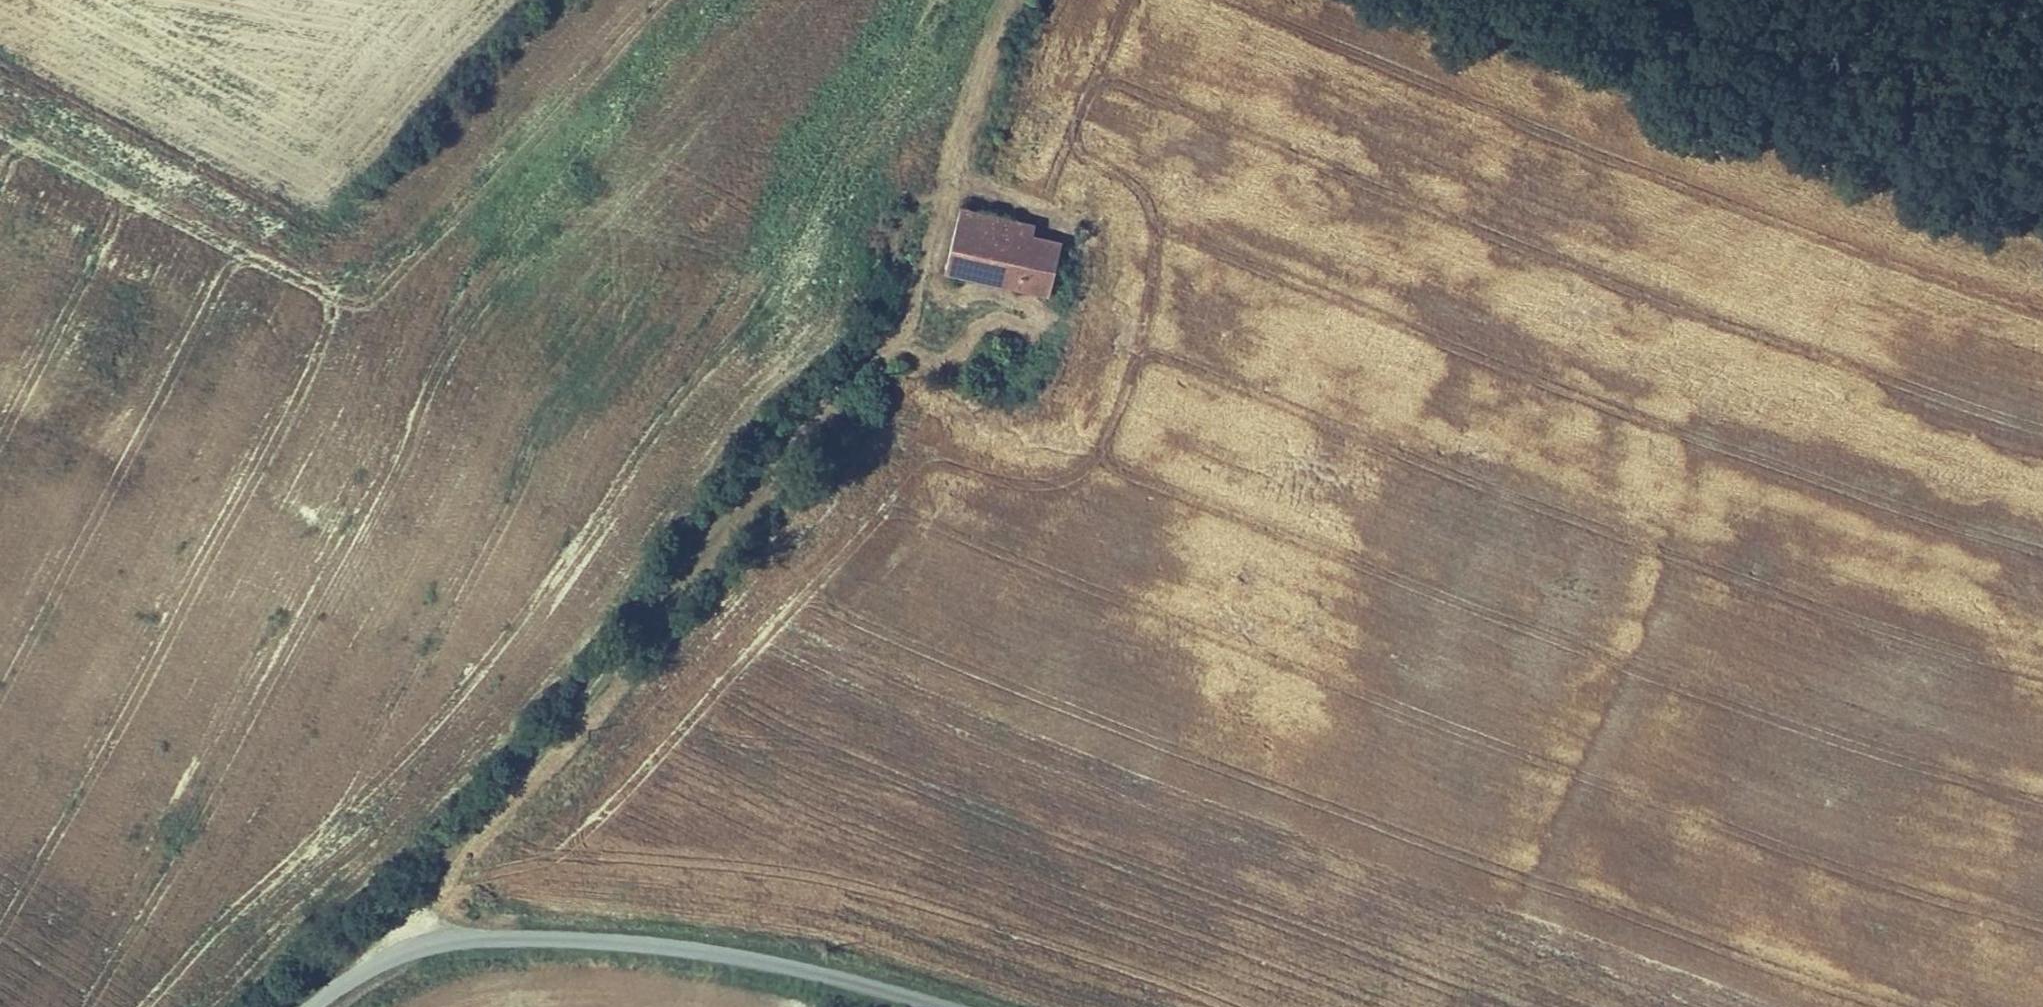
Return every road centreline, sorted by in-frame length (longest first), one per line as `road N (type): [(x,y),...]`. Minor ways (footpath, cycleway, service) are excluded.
road 1 (unclassified): [(946,1006),(713,953),(499,939),(413,950),(376,963),(310,1006)]

